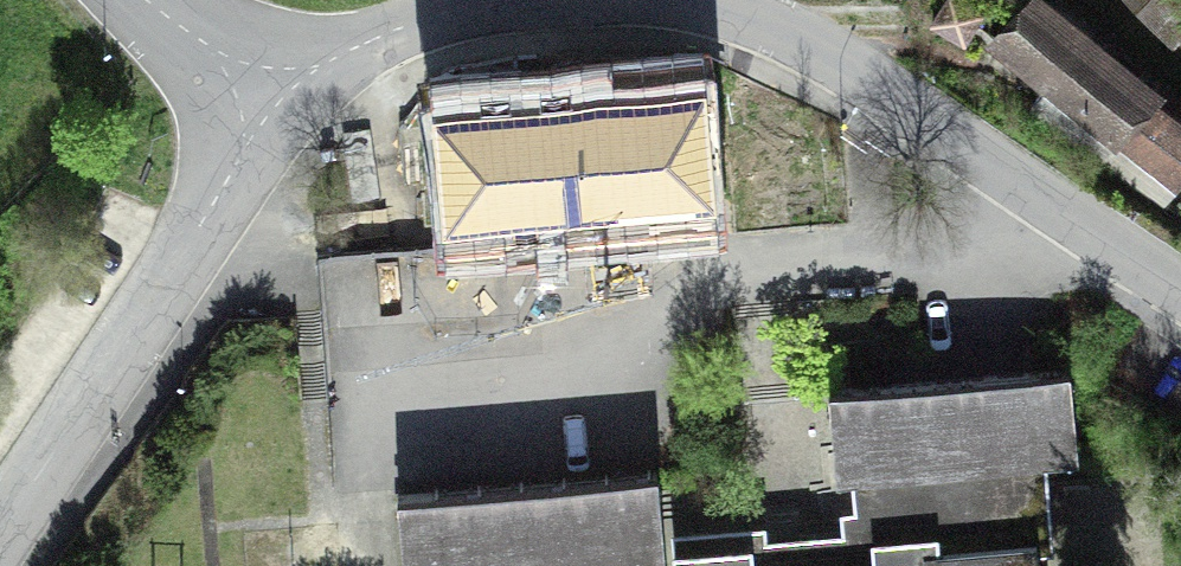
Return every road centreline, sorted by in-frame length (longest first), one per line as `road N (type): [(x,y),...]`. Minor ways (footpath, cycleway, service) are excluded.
road 1 (tertiary): [(1180,281),(789,31),(709,0)]
road 2 (tertiary): [(0,532),(139,325),(242,150),(292,94)]
road 3 (residential): [(461,0),(359,49),(292,94)]
road 4 (tertiary): [(292,94),(145,0)]

